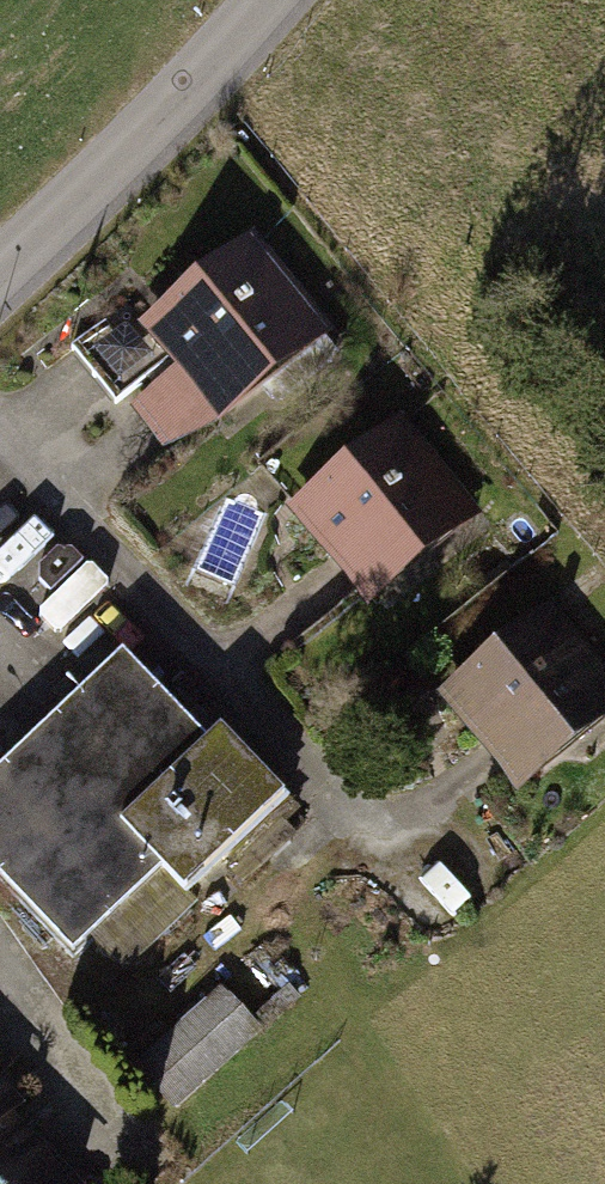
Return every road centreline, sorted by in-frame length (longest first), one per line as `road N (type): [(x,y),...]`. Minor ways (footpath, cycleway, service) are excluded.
road 1 (residential): [(0,431),(354,822)]
road 2 (tertiary): [(0,277),(269,0)]
road 3 (residential): [(0,958),(116,1130)]

